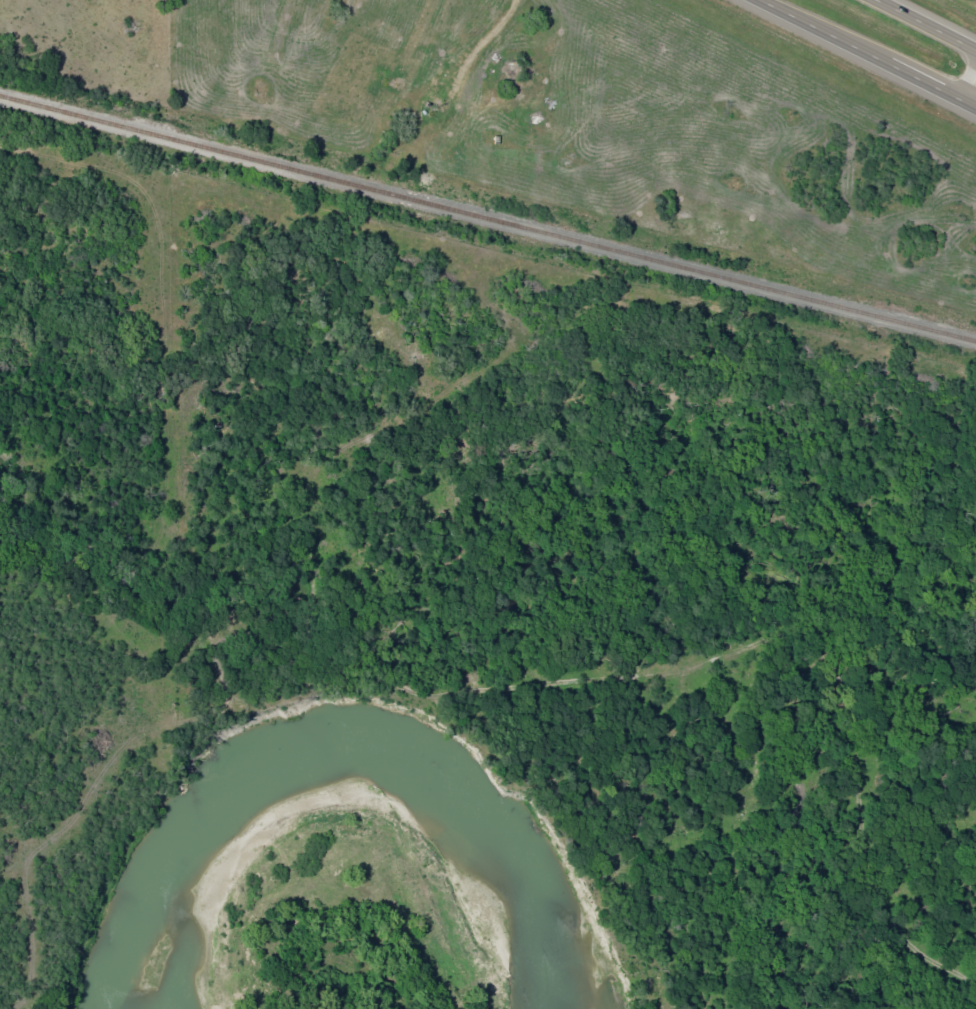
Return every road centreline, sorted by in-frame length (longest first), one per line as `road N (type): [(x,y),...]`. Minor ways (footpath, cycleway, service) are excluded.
road 1 (trunk): [(750,0),(975,113)]
road 2 (trunk): [(975,54),(867,0)]

